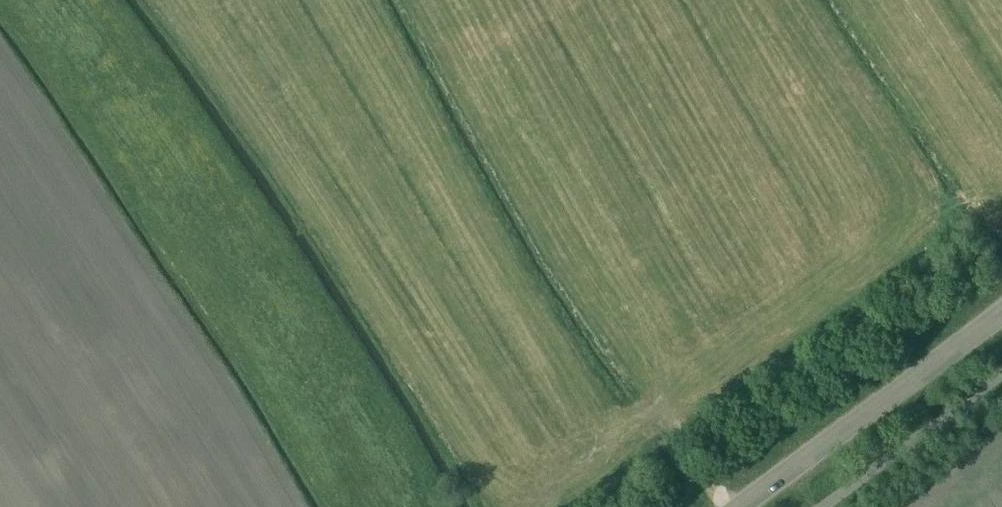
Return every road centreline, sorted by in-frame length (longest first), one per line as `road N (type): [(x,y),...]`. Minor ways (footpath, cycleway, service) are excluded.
road 1 (unclassified): [(1001,313),(738,506)]

